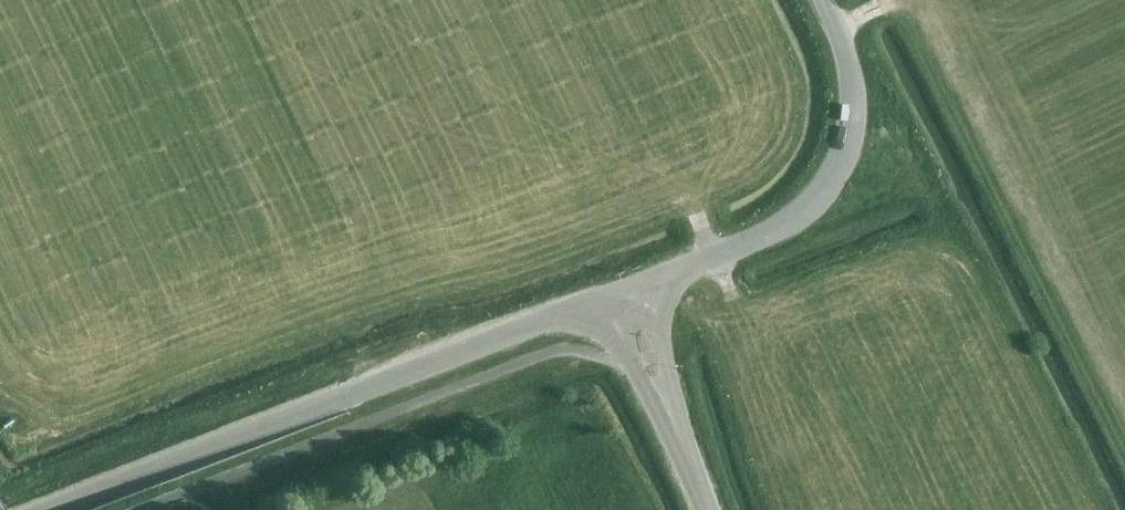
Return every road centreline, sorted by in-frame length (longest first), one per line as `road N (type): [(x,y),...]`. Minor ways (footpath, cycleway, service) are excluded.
road 1 (tertiary): [(61,509),(628,290)]
road 2 (unclassified): [(628,290),(769,236),(806,210),(834,174),(854,99),(820,0)]
road 3 (tertiary): [(706,509),(628,290)]

